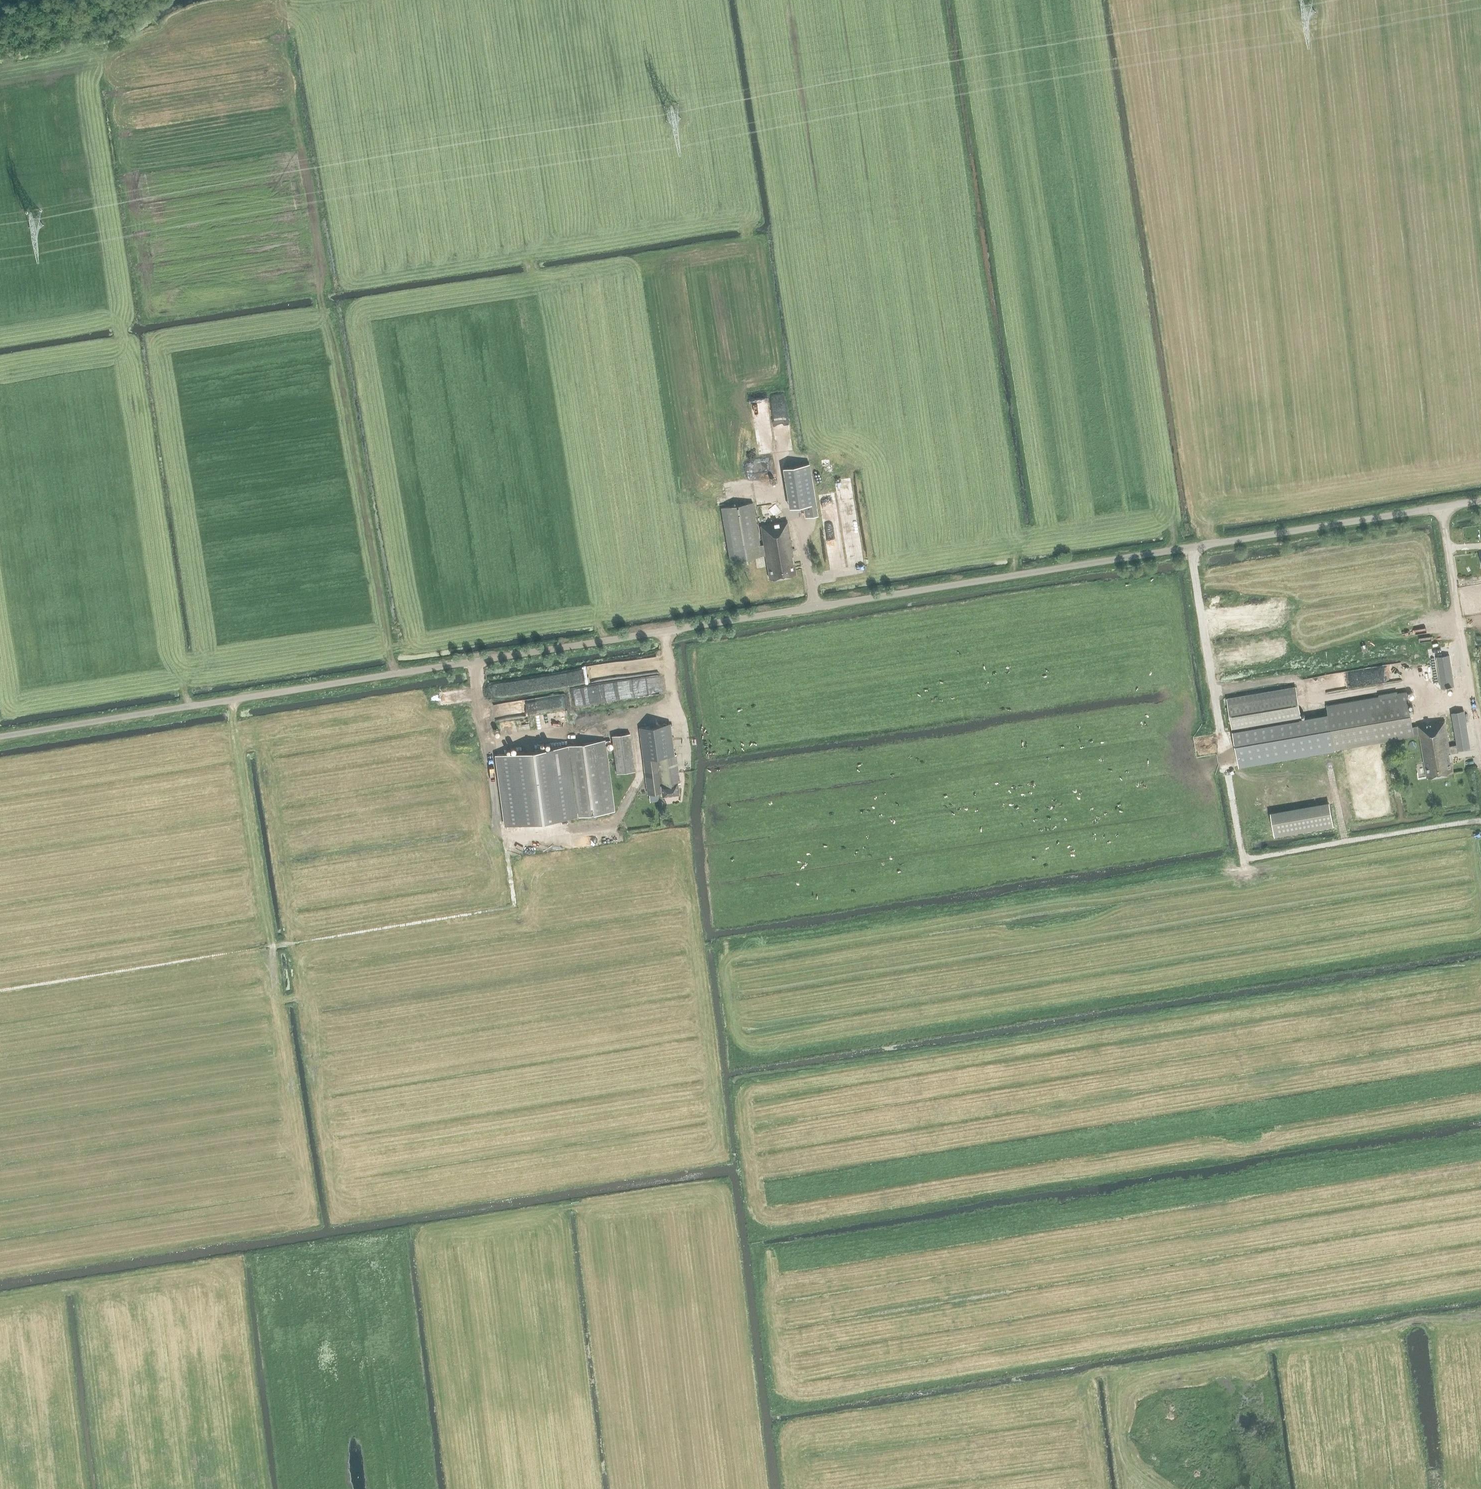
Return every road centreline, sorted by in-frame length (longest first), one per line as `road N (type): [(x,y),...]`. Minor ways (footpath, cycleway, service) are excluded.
road 1 (unclassified): [(0,737),(1480,501)]

